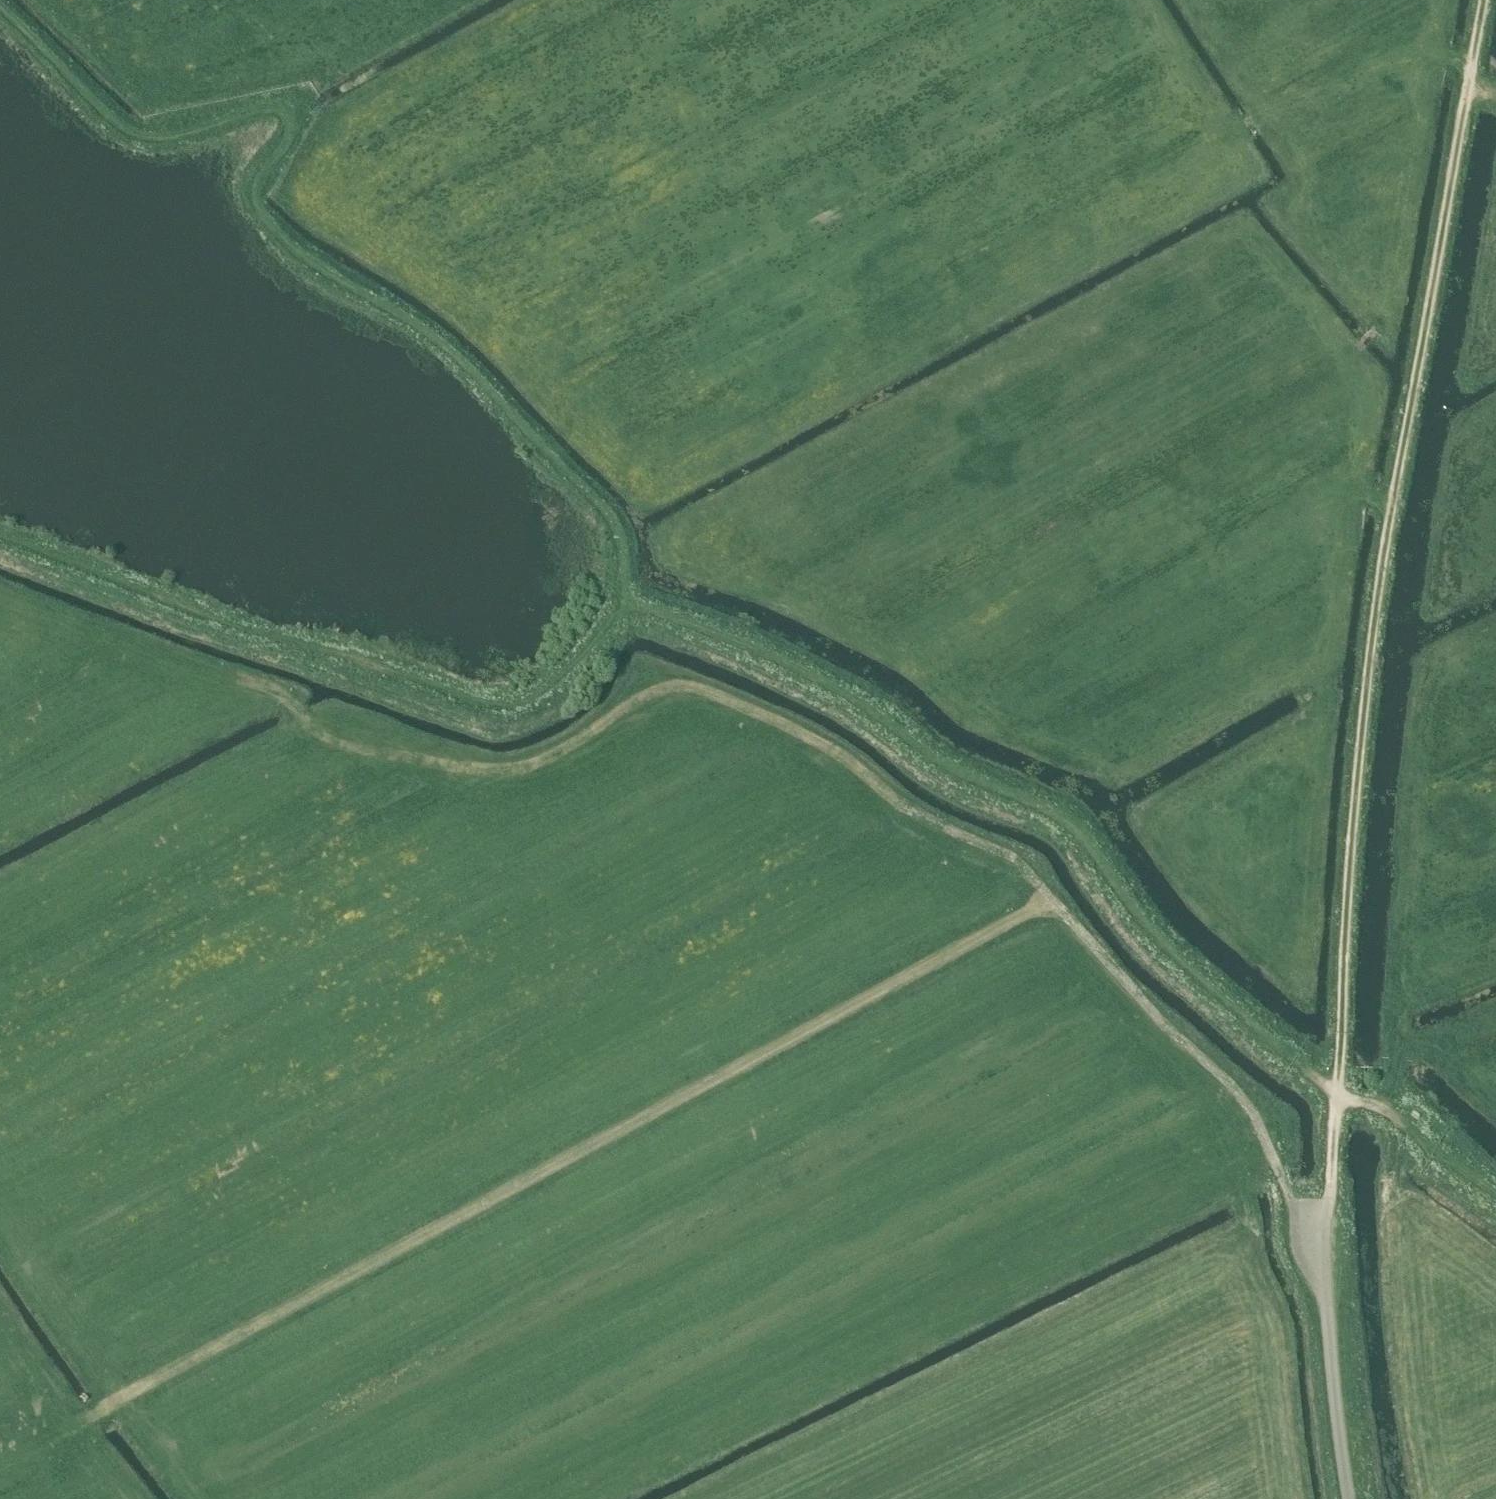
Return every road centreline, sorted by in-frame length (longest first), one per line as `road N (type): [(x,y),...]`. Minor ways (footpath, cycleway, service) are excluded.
road 1 (track): [(1339,1097),(1347,891),(1372,647),(1485,0)]
road 2 (unclassified): [(1349,1498),(1312,1226)]
road 3 (track): [(1312,1226),(1327,1198),(1339,1097)]

